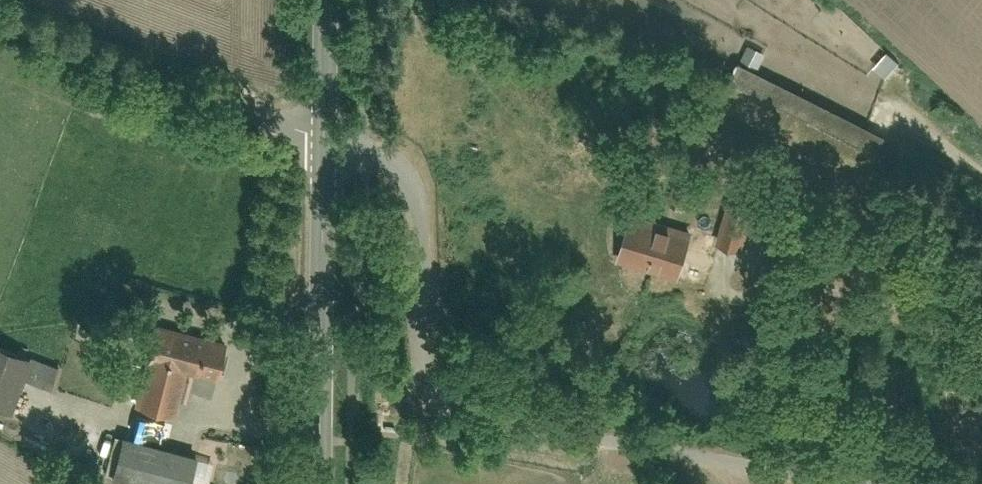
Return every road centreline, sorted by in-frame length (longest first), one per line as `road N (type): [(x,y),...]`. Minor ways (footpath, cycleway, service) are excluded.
road 1 (residential): [(870,483),(322,392)]
road 2 (residential): [(325,149),(178,104),(0,29)]
road 3 (tertiary): [(322,392),(325,149)]
road 4 (tertiary): [(325,149),(328,0)]

